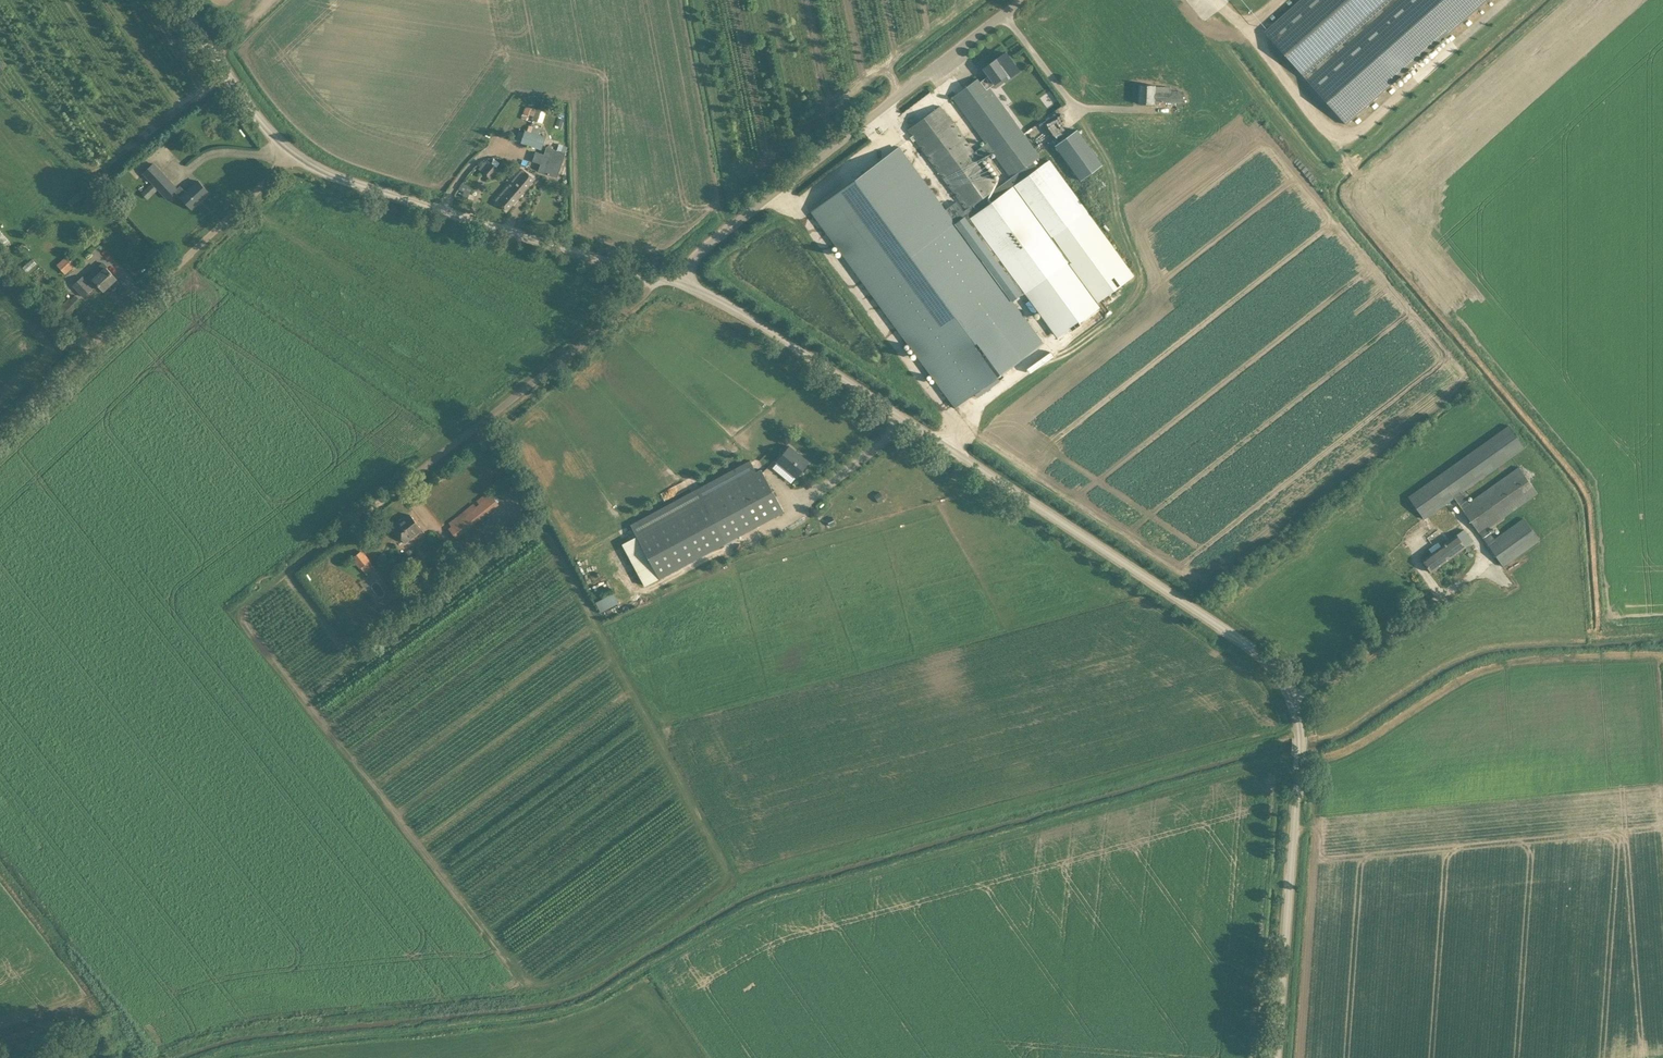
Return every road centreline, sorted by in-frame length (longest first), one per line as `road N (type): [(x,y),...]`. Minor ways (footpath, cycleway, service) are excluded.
road 1 (track): [(216,1057),(565,1013),(789,894),(1300,755)]
road 2 (unclassified): [(1277,1057),(1301,736),(1285,682),(1263,656),(678,282)]
road 3 (unclassified): [(235,607),(678,282)]
road 4 (unclassified): [(678,282),(700,250),(1019,0)]
road 5 (unclassified): [(0,430),(296,154)]
road 6 (unclassified): [(678,282),(327,173),(296,154)]
road 7 (unclassified): [(296,154),(248,106),(176,0)]

